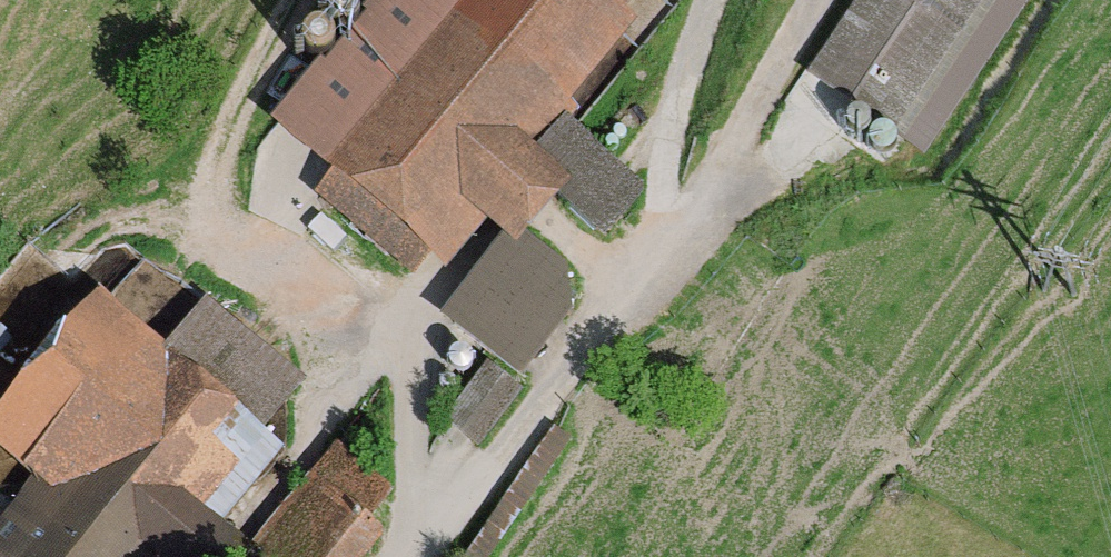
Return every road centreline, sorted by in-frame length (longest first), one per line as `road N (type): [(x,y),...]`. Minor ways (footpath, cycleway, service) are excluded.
road 1 (residential): [(420,549),(582,348),(824,0)]
road 2 (track): [(763,556),(1102,65)]
road 3 (residential): [(420,549),(412,395),(399,362),(202,223)]

